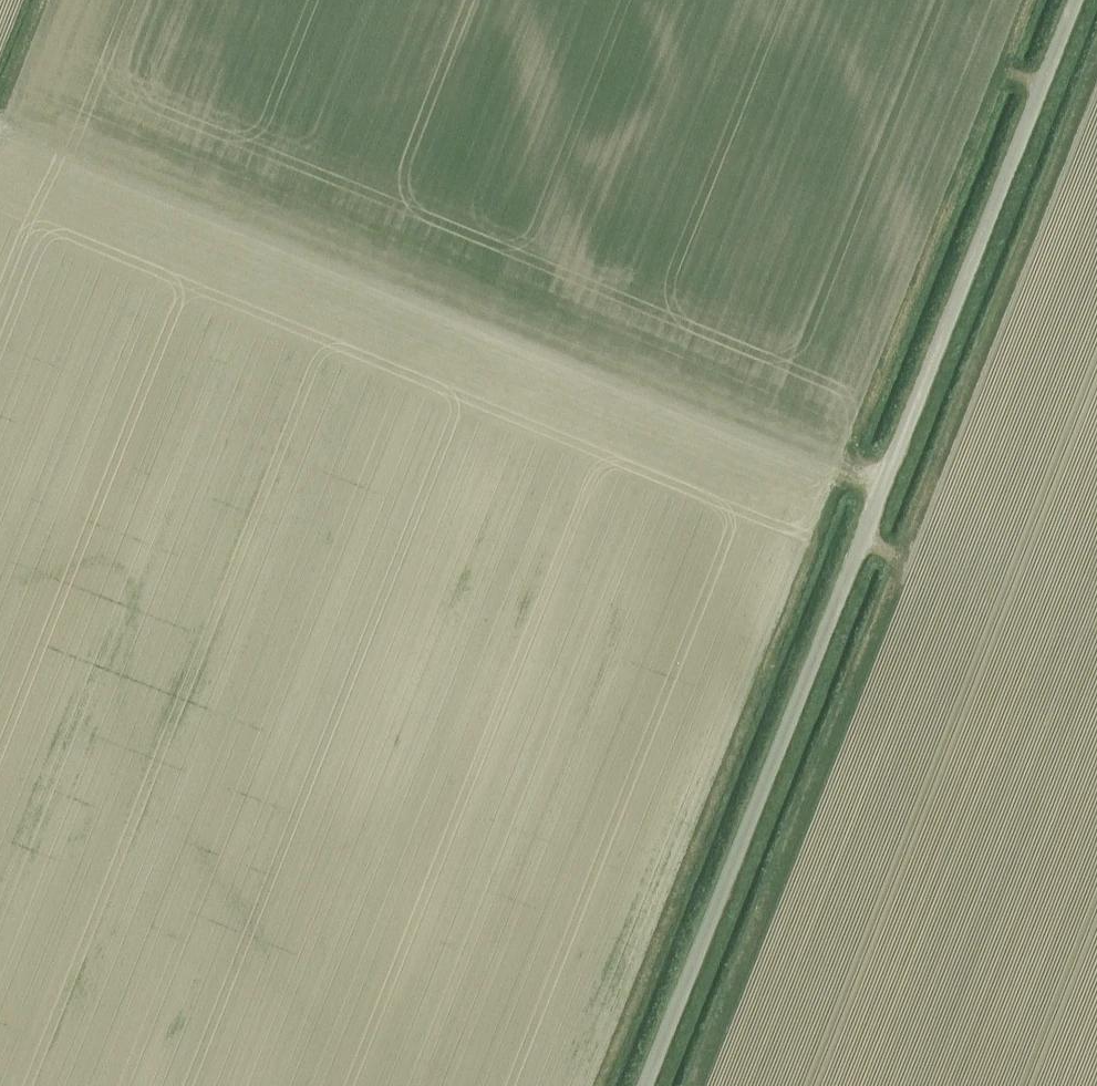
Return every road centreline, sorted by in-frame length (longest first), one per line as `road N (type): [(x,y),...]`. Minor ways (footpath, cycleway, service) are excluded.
road 1 (unclassified): [(640,1085),(1071,0)]

